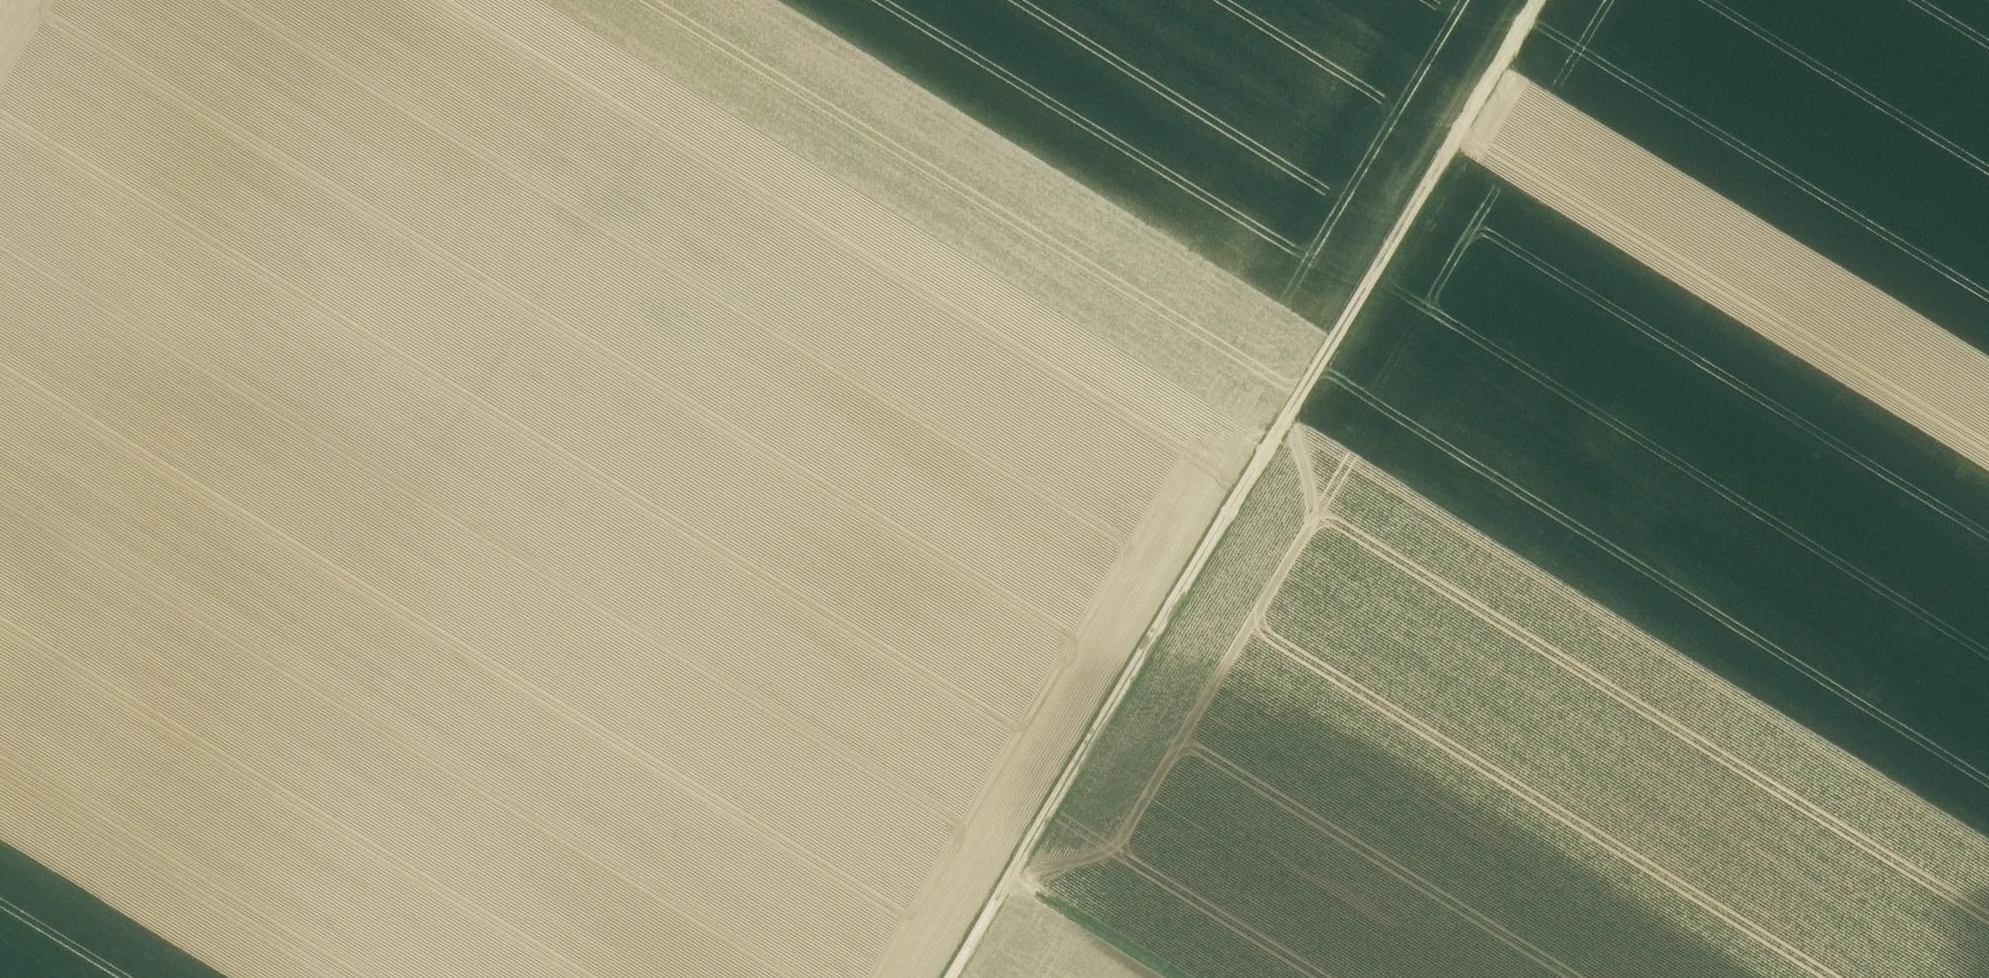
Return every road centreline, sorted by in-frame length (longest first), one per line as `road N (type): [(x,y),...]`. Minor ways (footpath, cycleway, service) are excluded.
road 1 (track): [(951,977),(1539,0)]
road 2 (track): [(1010,878),(1176,977)]

